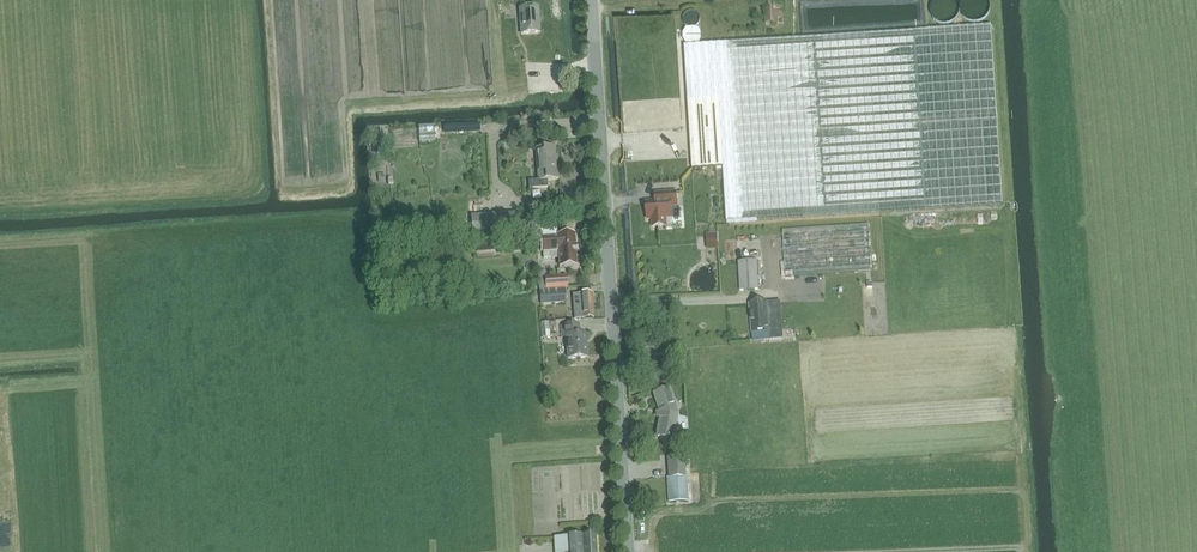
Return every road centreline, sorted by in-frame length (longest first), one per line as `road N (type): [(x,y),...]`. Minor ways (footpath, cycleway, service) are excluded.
road 1 (tertiary): [(628,551),(592,0)]

